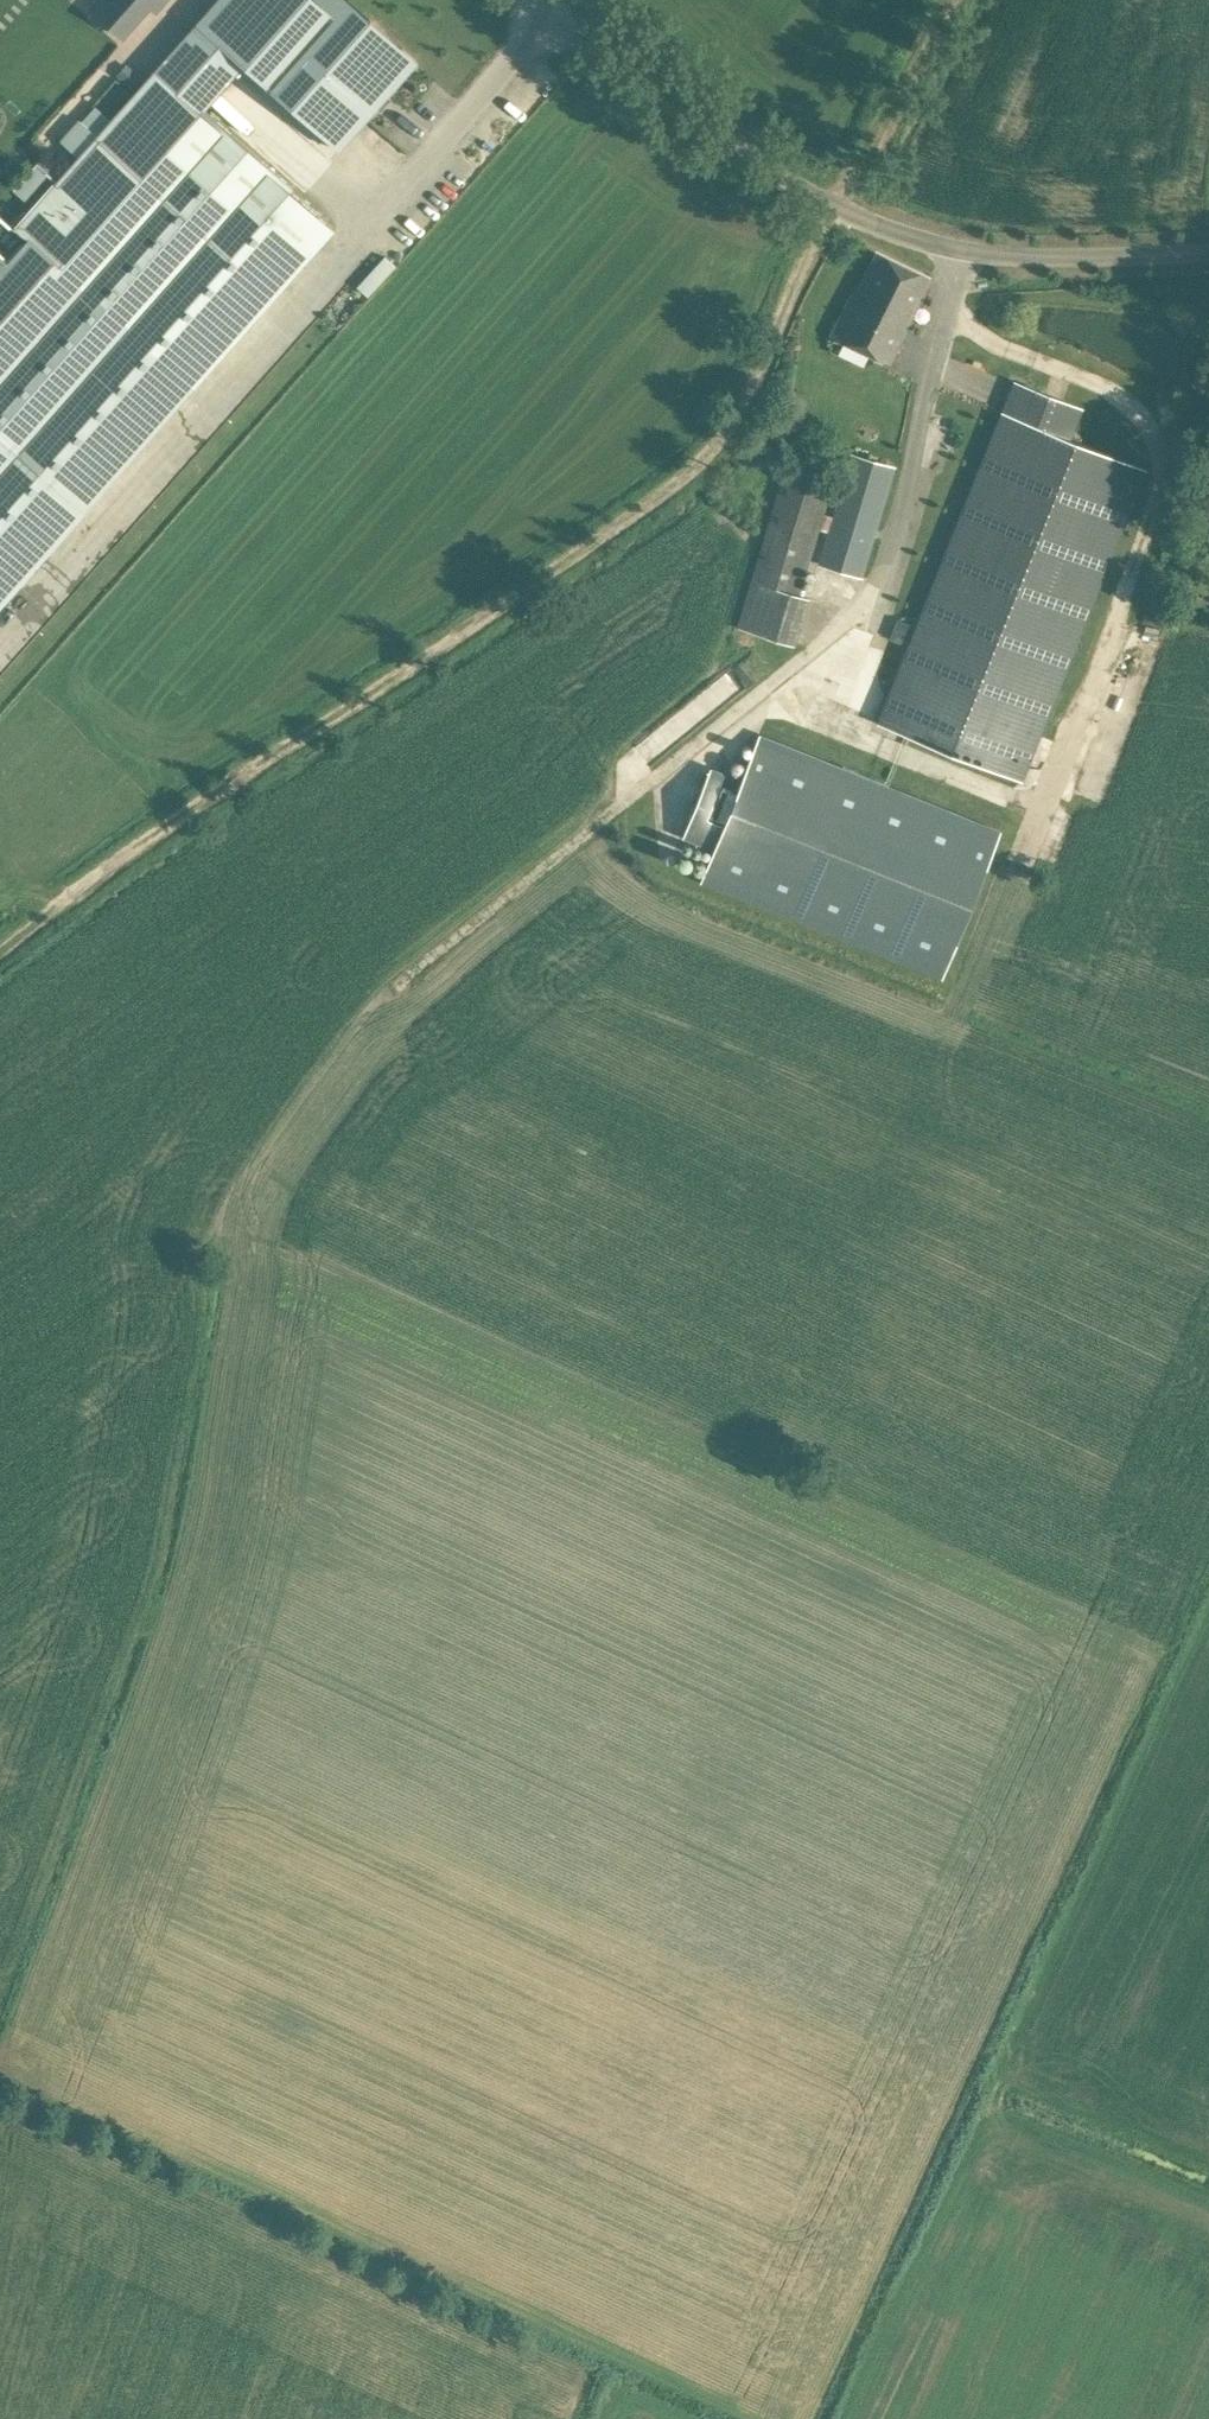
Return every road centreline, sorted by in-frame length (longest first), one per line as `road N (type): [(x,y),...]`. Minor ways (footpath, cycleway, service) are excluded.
road 1 (track): [(936,0),(827,211),(750,394),(696,461),(0,950)]
road 2 (unclassified): [(1208,253),(994,254),(913,241),(827,211),(786,185),(577,0)]

